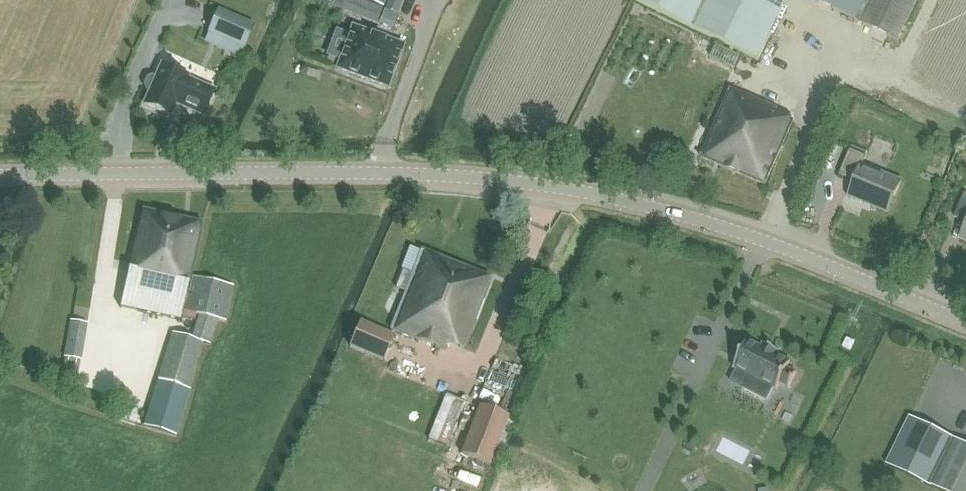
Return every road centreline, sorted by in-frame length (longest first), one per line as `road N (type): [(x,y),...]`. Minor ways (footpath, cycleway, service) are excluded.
road 1 (tertiary): [(965,320),(739,231),(510,181),(0,181)]

